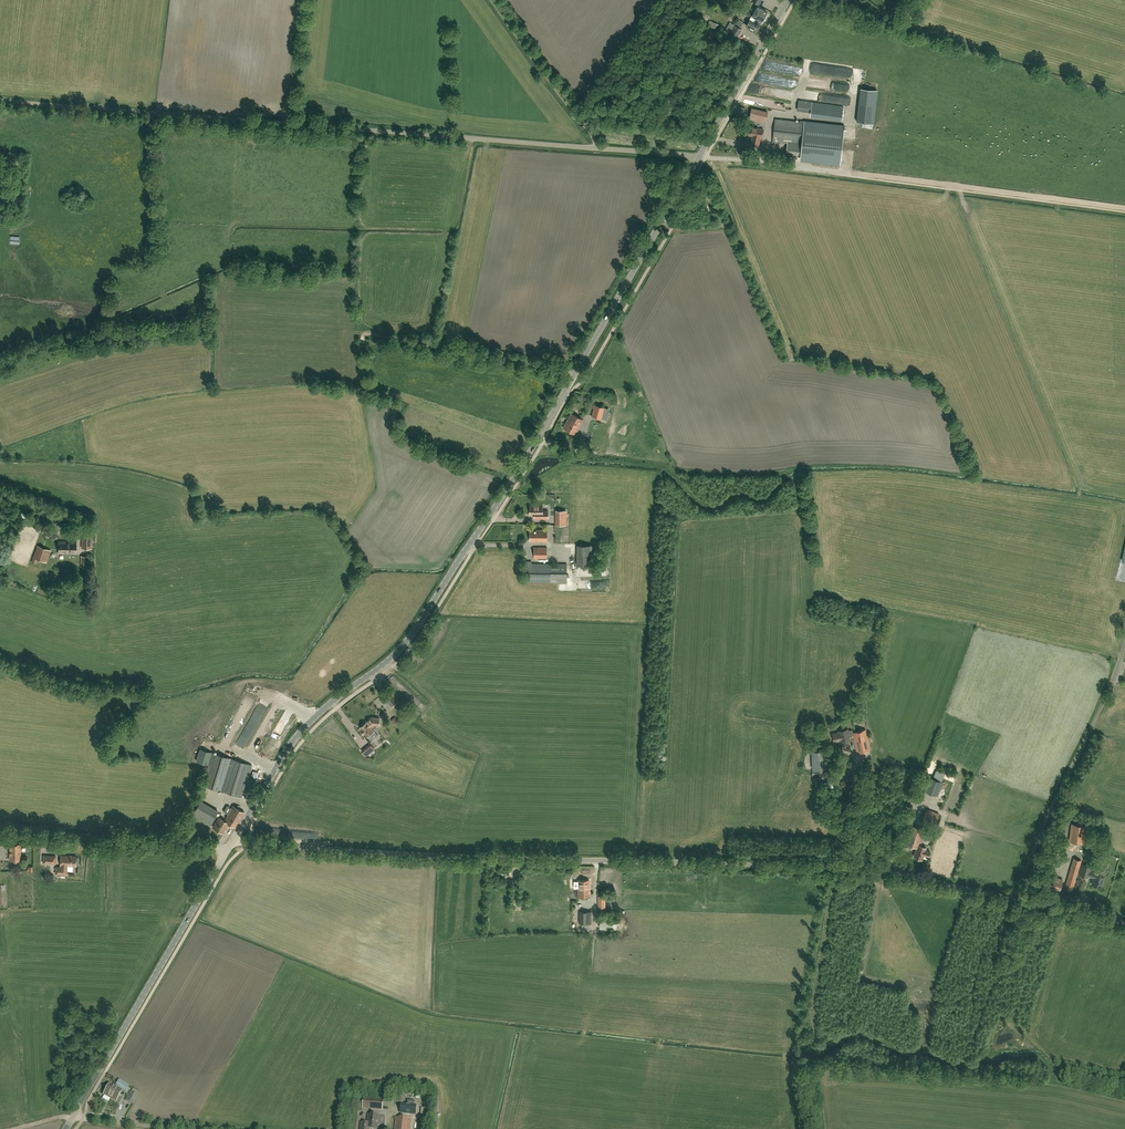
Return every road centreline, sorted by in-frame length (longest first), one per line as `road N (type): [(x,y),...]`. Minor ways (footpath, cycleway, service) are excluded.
road 1 (tertiary): [(232,845),(295,738),(412,634),(700,157)]
road 2 (unclassified): [(232,845),(862,870),(1013,900)]
road 3 (unclassified): [(700,157),(0,101)]
road 4 (track): [(1124,207),(774,164)]
road 5 (tertiary): [(73,1116),(232,845)]
road 6 (unclassified): [(1013,900),(1124,648)]
road 7 (unclassified): [(0,825),(232,845)]
road 8 (tertiary): [(700,157),(791,0)]

